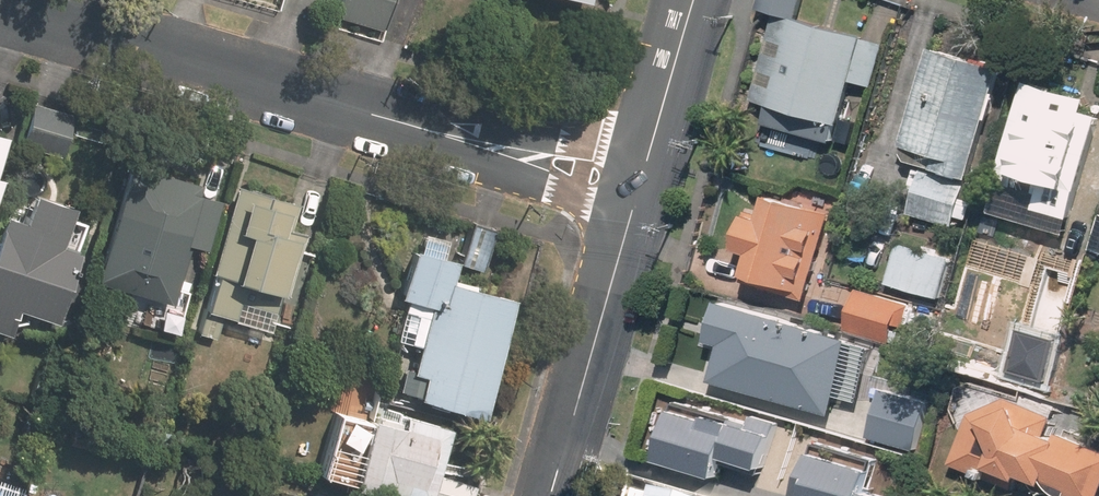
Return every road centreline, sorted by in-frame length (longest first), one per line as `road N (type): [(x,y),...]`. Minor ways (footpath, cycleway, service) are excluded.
road 1 (tertiary): [(639,191),(0,3)]
road 2 (residential): [(639,191),(552,495)]
road 3 (tertiary): [(695,0),(639,191)]

